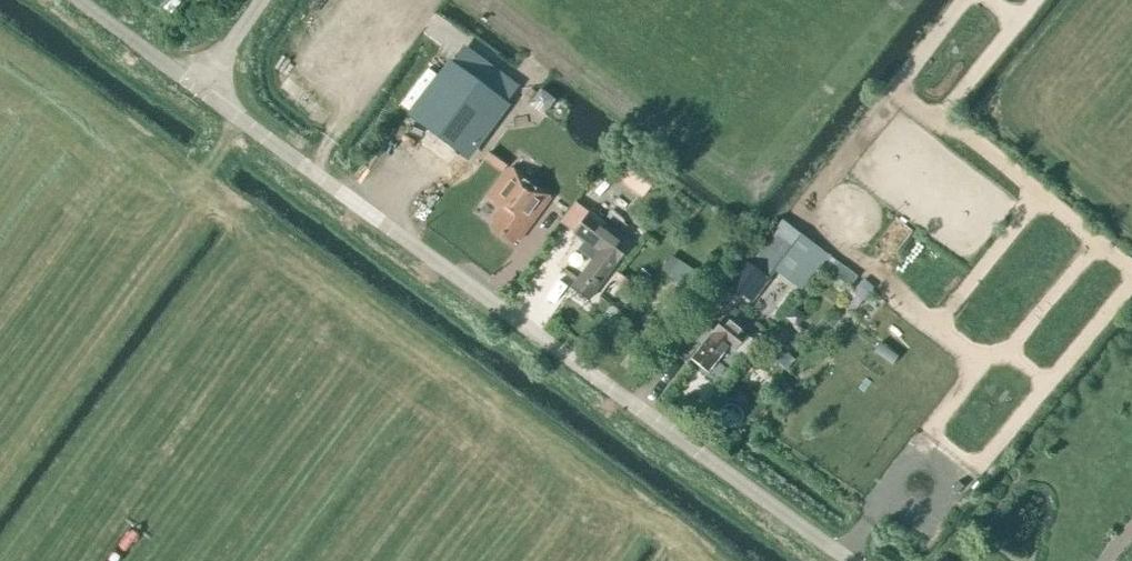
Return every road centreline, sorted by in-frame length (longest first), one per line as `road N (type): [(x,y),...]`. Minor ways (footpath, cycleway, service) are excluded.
road 1 (unclassified): [(845,560),(208,96)]
road 2 (unclassified): [(208,96),(74,0)]

